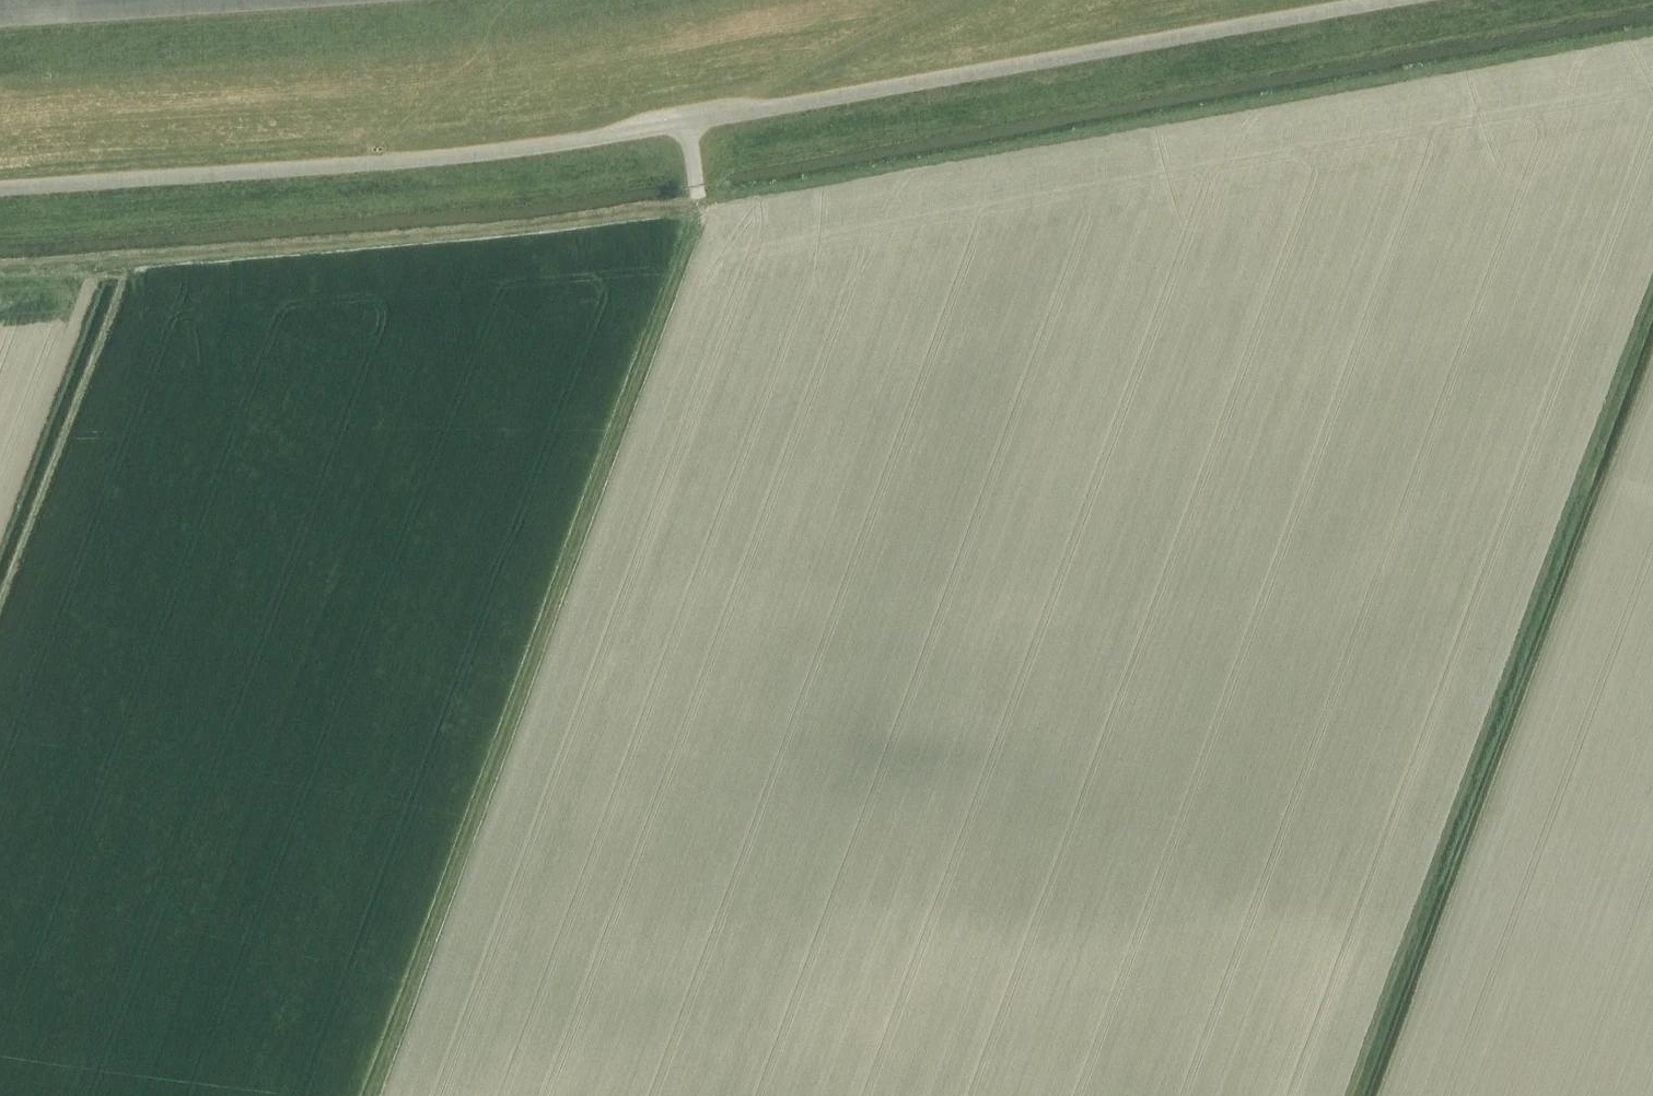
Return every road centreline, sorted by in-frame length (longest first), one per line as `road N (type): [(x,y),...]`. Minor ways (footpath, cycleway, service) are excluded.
road 1 (track): [(706,118),(954,0)]
road 2 (track): [(0,17),(259,0)]

